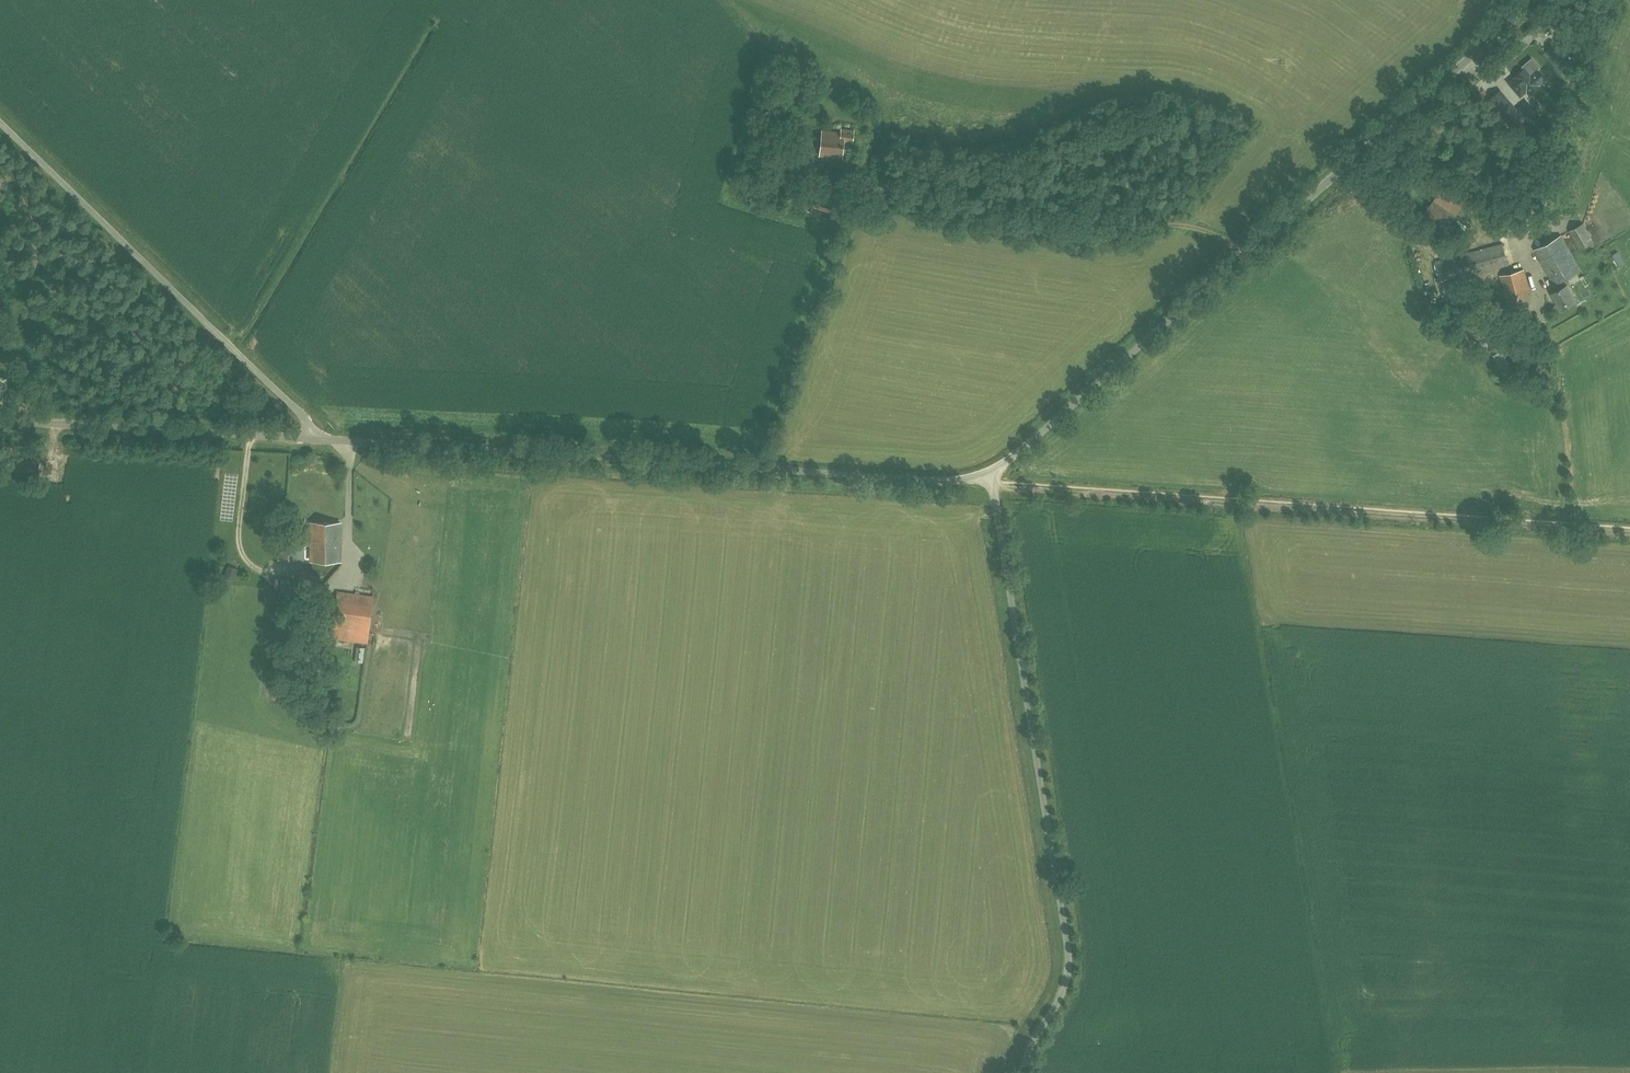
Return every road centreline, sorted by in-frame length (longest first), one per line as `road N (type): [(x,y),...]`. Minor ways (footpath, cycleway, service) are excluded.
road 1 (unclassified): [(987,474),(1535,0)]
road 2 (unclassified): [(987,474),(925,481),(313,438)]
road 3 (track): [(1629,534),(993,485)]
road 4 (unclassified): [(1023,1072),(1069,974),(987,474)]
road 5 (unclassified): [(313,438),(304,417),(0,122)]
road 6 (unclassified): [(313,438),(0,420)]
road 7 (track): [(249,435),(240,549),(258,571),(289,575)]
road 8 (track): [(61,424),(0,297)]

